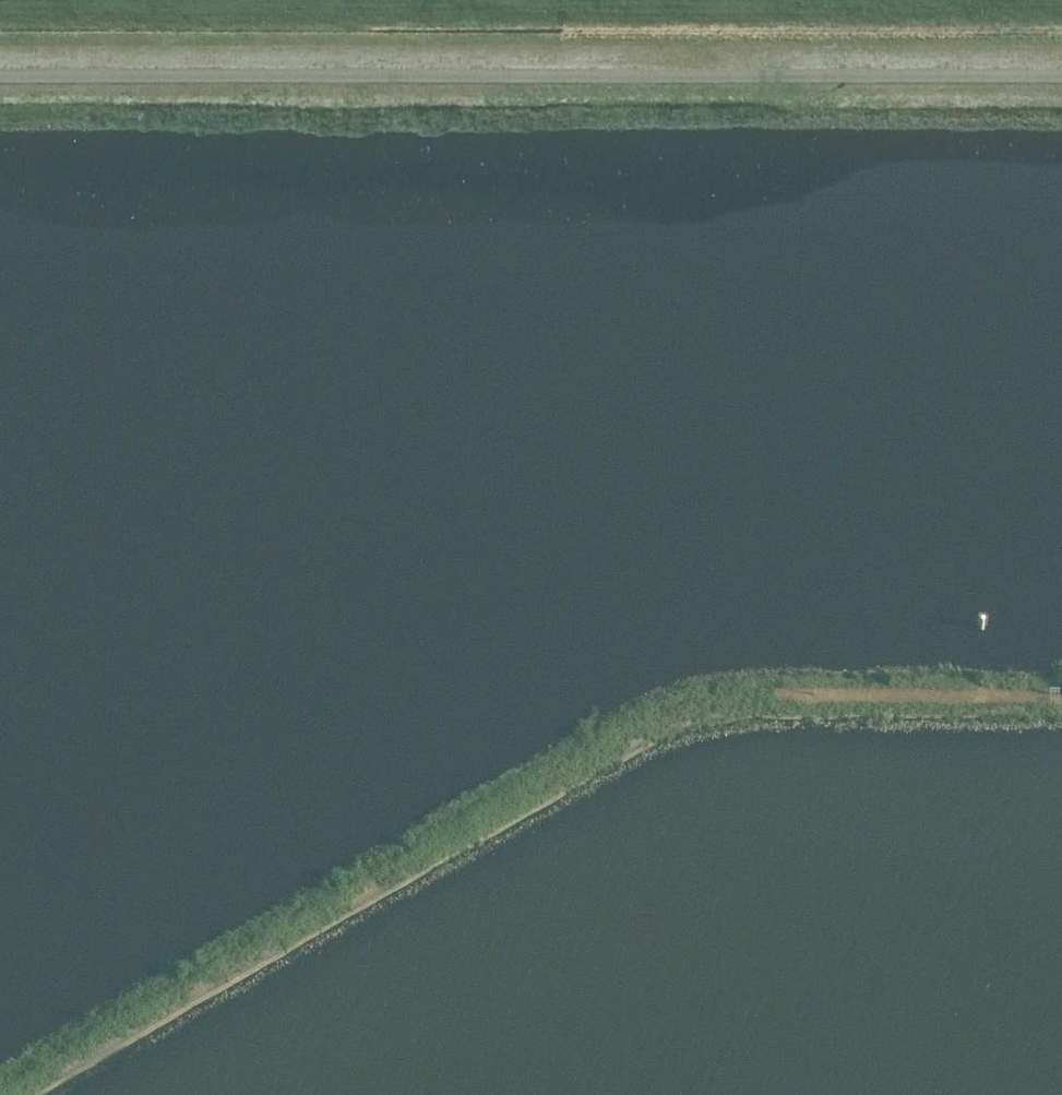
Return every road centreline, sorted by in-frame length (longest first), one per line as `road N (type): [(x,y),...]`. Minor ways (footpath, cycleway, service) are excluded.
road 1 (unclassified): [(1061,77),(0,77)]

